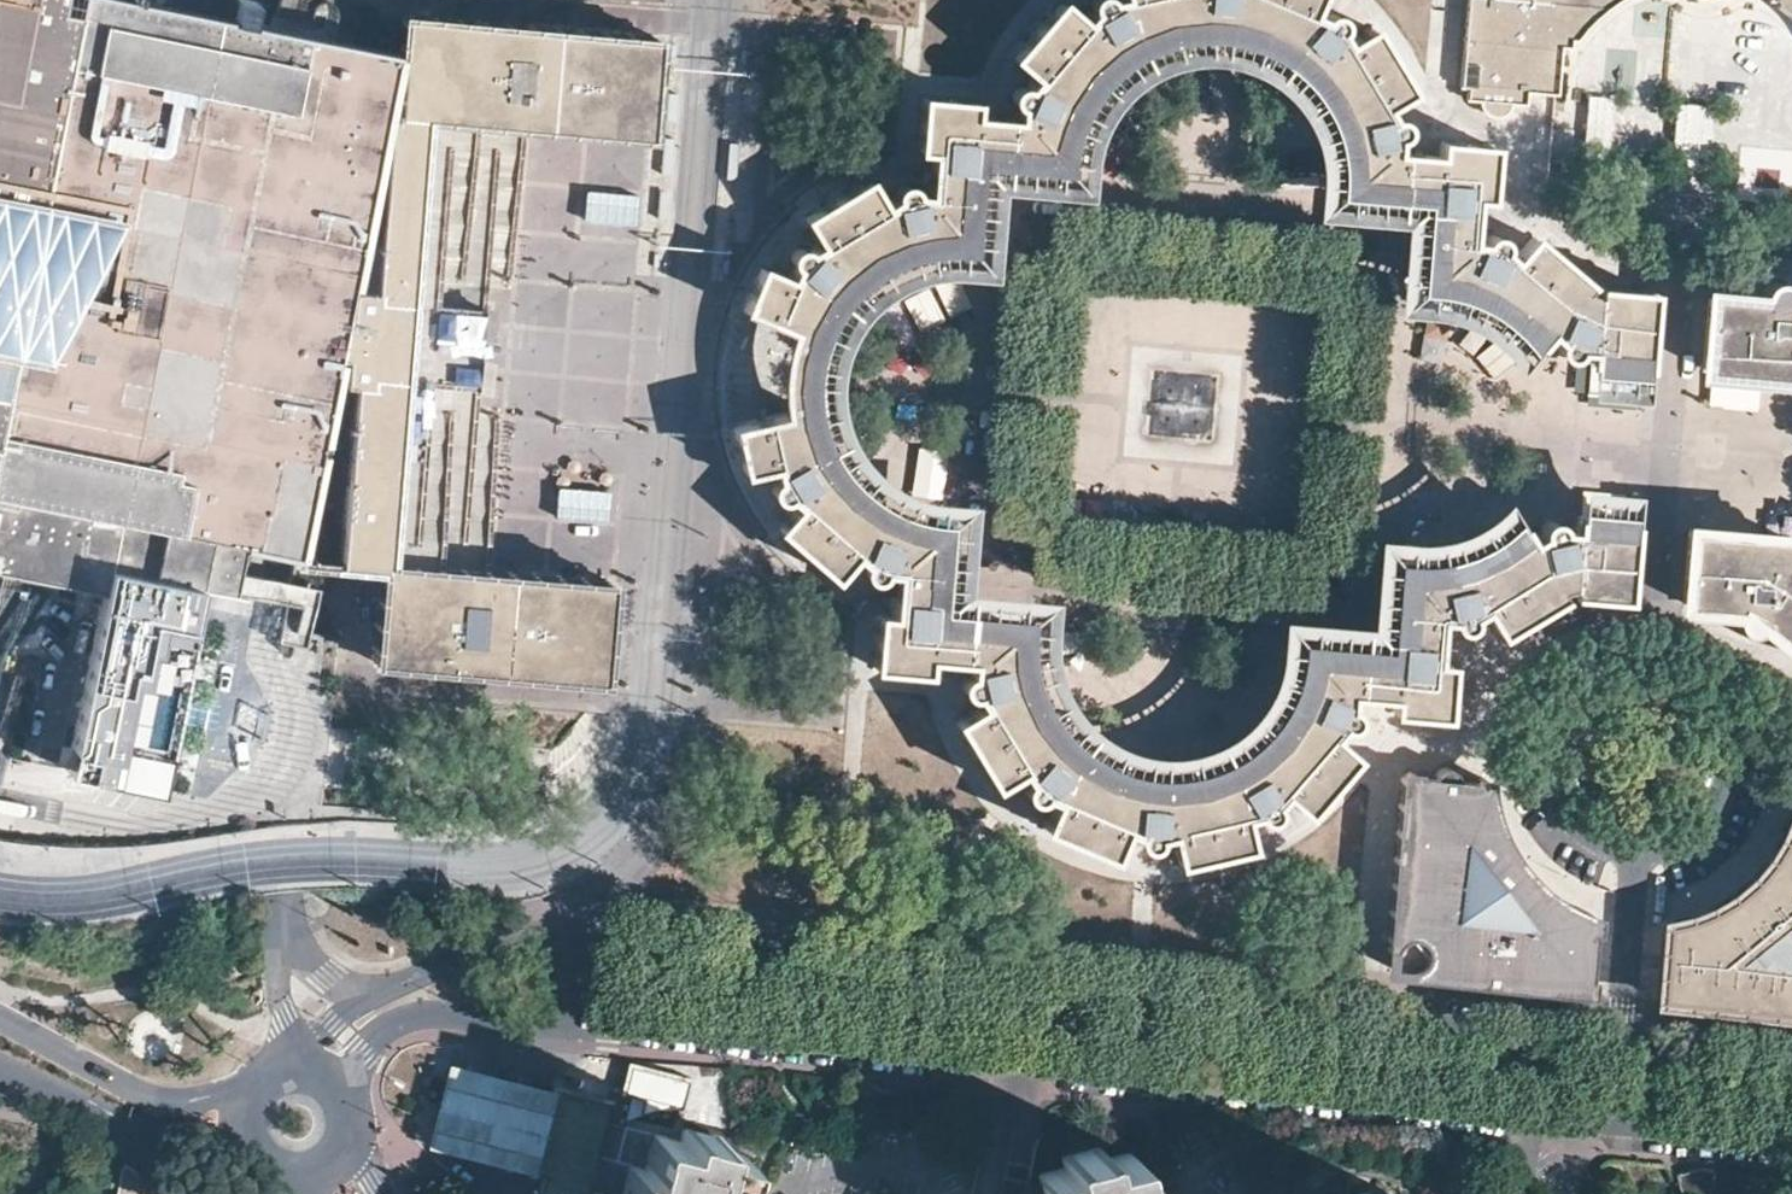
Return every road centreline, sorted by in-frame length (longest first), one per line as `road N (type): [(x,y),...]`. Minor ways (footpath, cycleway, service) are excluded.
road 1 (tertiary): [(0,800),(135,823),(202,820),(255,797),(290,763),(299,719),(265,657),(265,620),(367,157),(393,117),(520,0)]
road 2 (tertiary): [(1619,1039),(568,941)]
road 3 (tertiary): [(562,1029),(1602,1121)]
road 4 (tertiary): [(282,911),(279,741),(251,642),(250,606),(267,479),(366,0)]
road 5 (residential): [(1637,856),(1682,846),(1717,815),(1728,794),(1730,747),(1710,705),(1692,690),(1648,675),(1601,684),(1565,715),(1550,760)]
road 6 (tertiary): [(250,1094),(161,1100),(0,1017)]
road 7 (tertiary): [(332,1084),(387,1030),(414,1018),(562,1029)]
road 8 (tertiary): [(0,1077),(151,1134),(241,1131)]
road 9 (tertiary): [(1602,1121),(1791,1138)]
road 10 (residential): [(1619,1039),(1637,856)]
road 11 (tertiary): [(568,941),(508,944),(403,988)]
road 12 (tertiary): [(1791,1056),(1619,1039)]
road 13 (tertiary): [(403,988),(366,995),(309,969),(282,911)]
road 14 (tertiary): [(288,1070),(275,974),(282,911)]
road 15 (residential): [(1550,760),(1552,784),(1573,826),(1613,852),(1637,856)]
road 16 (tertiary): [(403,988),(364,1003),(296,1070)]

